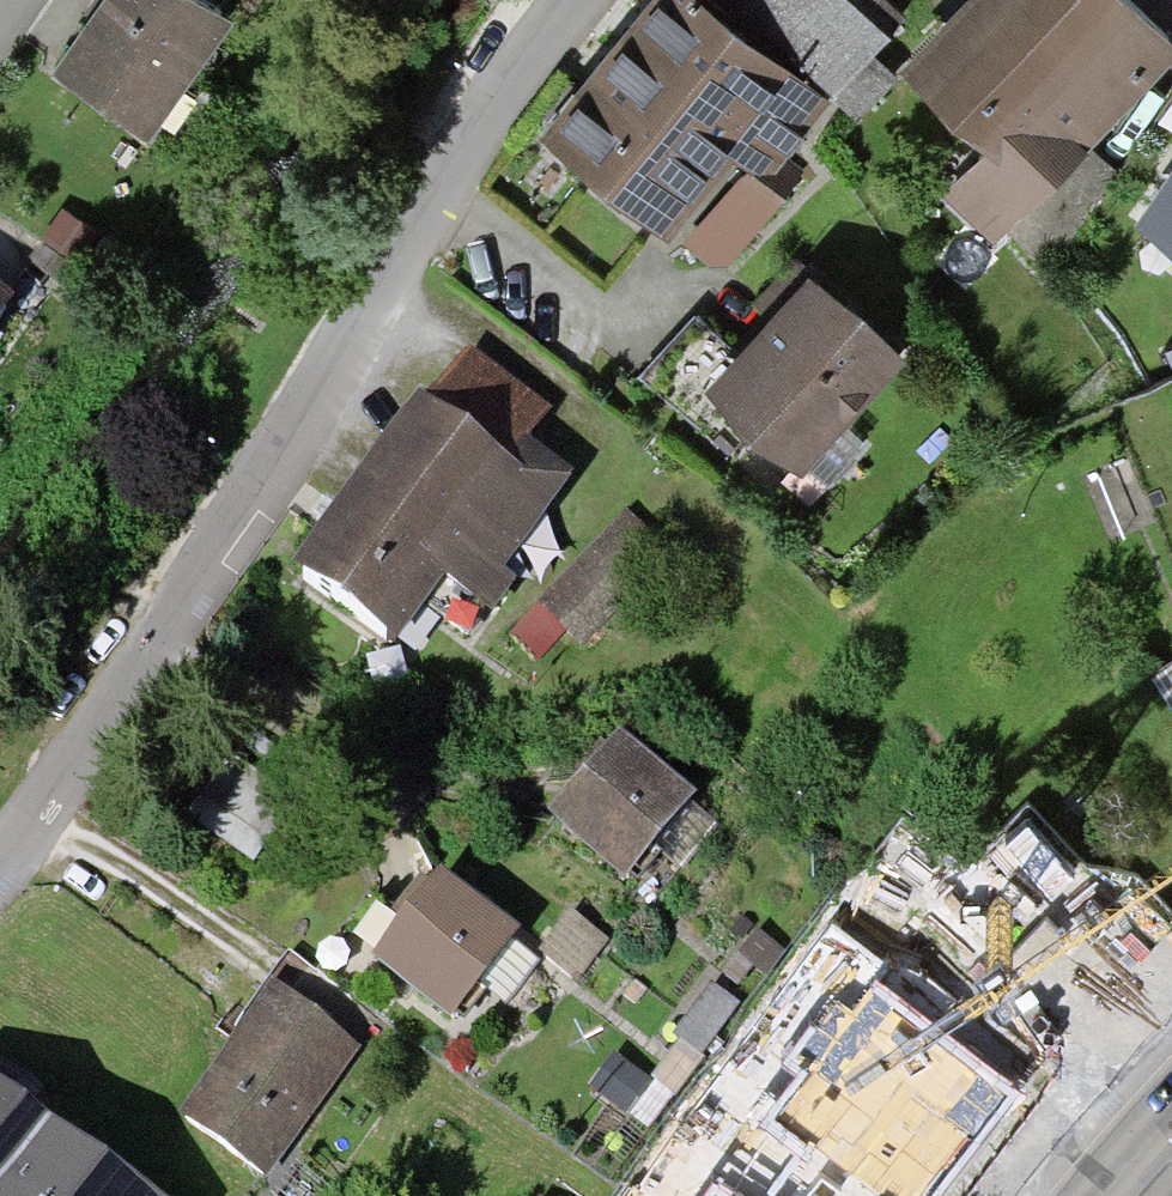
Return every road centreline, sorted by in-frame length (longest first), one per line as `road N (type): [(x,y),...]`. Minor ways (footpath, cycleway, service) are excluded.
road 1 (residential): [(0,839),(494,99),(570,0)]

